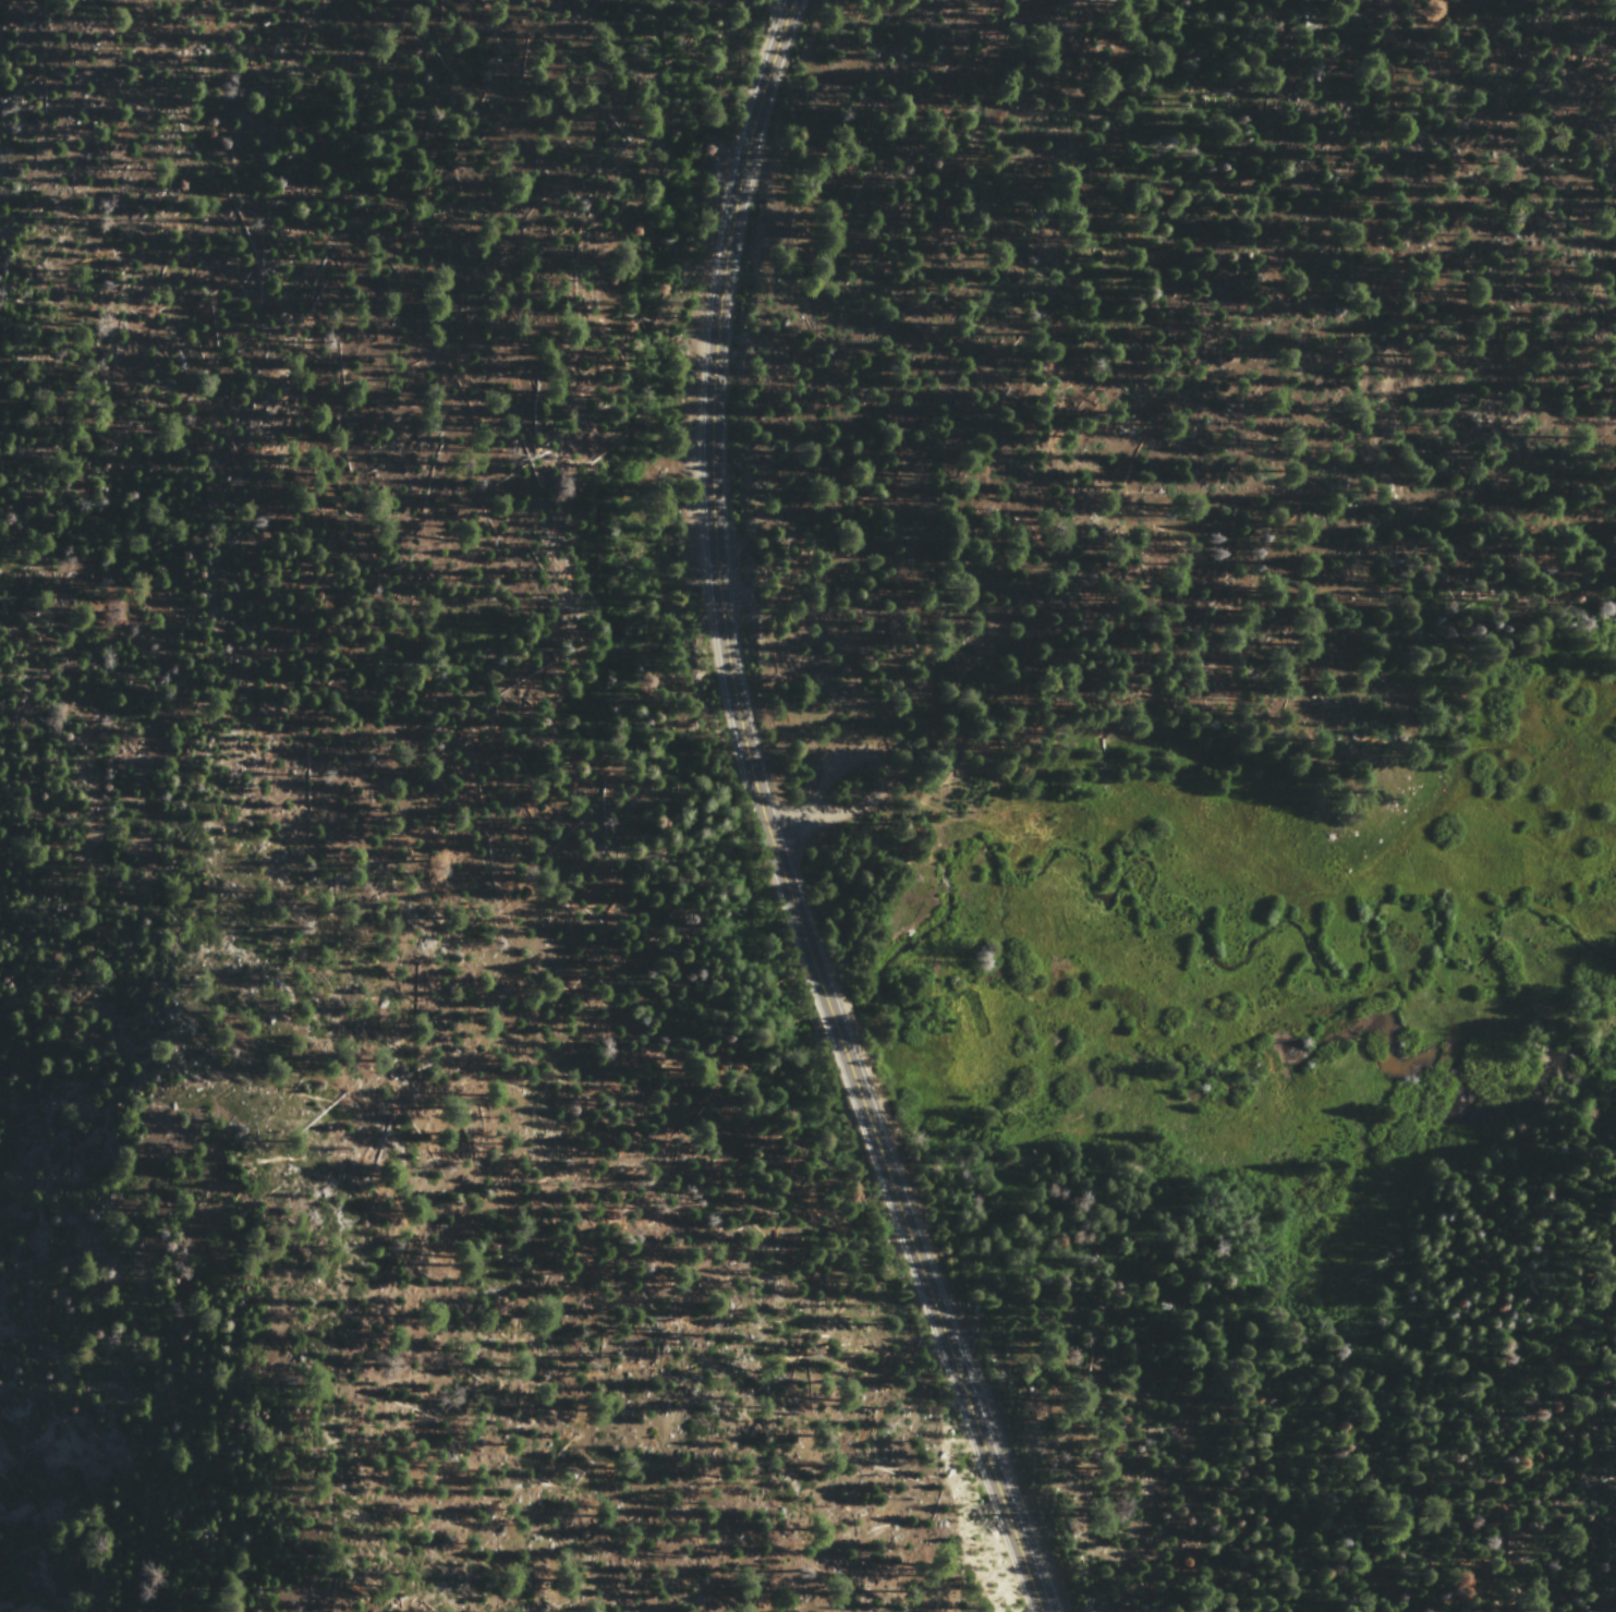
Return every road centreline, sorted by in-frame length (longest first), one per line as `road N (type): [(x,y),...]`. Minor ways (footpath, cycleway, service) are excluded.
road 1 (primary): [(1040,1611),(765,824),(721,630),(712,420),(722,279),(744,153),(791,0)]

